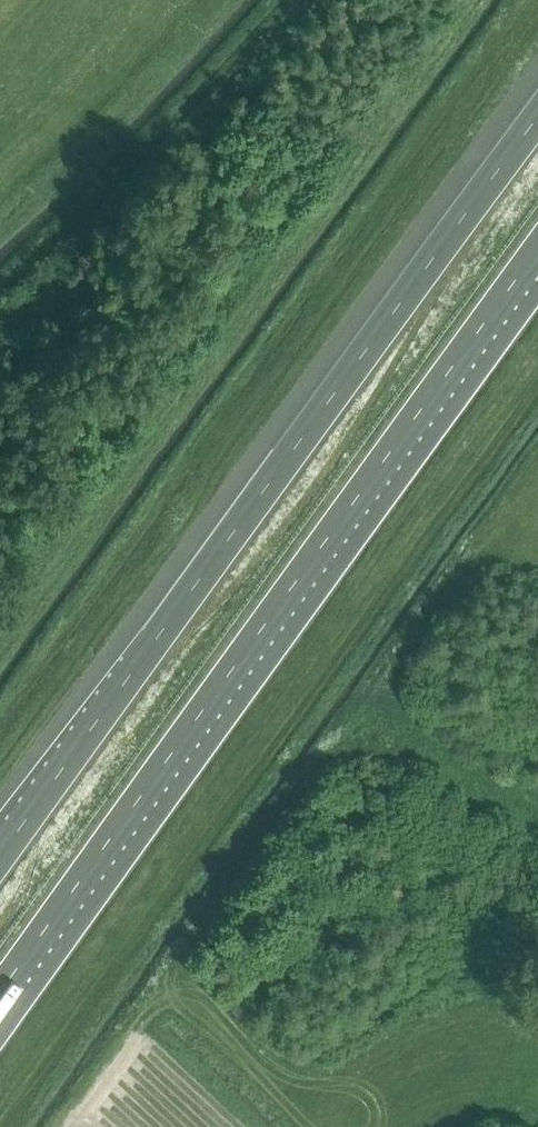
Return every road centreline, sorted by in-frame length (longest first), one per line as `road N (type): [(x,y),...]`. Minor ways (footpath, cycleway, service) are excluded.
road 1 (motorway): [(537,102),(0,857)]
road 2 (motorway): [(12,975),(537,247)]

